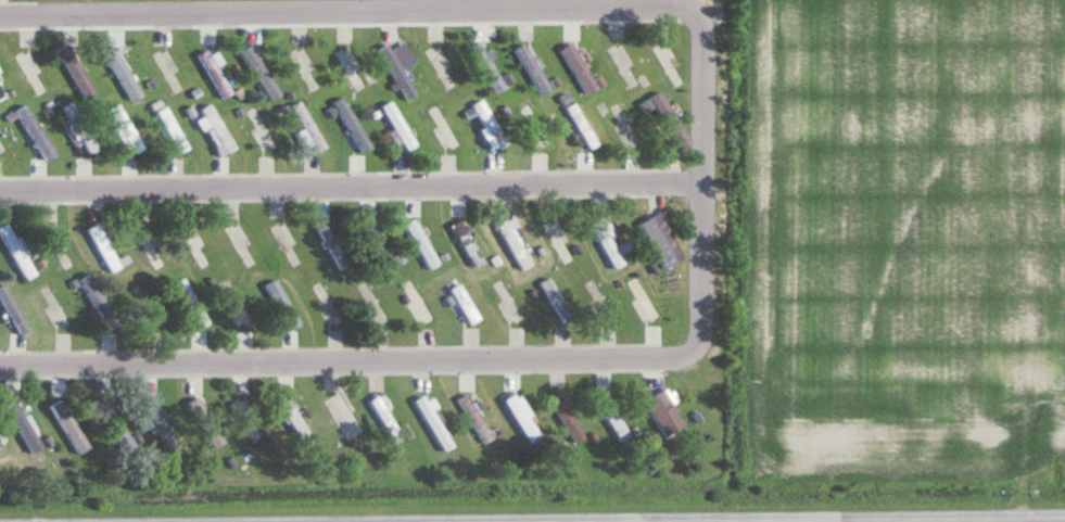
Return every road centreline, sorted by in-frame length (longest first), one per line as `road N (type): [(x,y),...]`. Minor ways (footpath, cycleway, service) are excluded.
road 1 (residential): [(0,192),(701,182)]
road 2 (residential): [(0,366),(689,354)]
road 3 (residential): [(47,15),(685,8)]
road 4 (residential): [(475,521),(1064,514)]
road 5 (residential): [(685,8),(702,22),(700,332),(689,354)]

